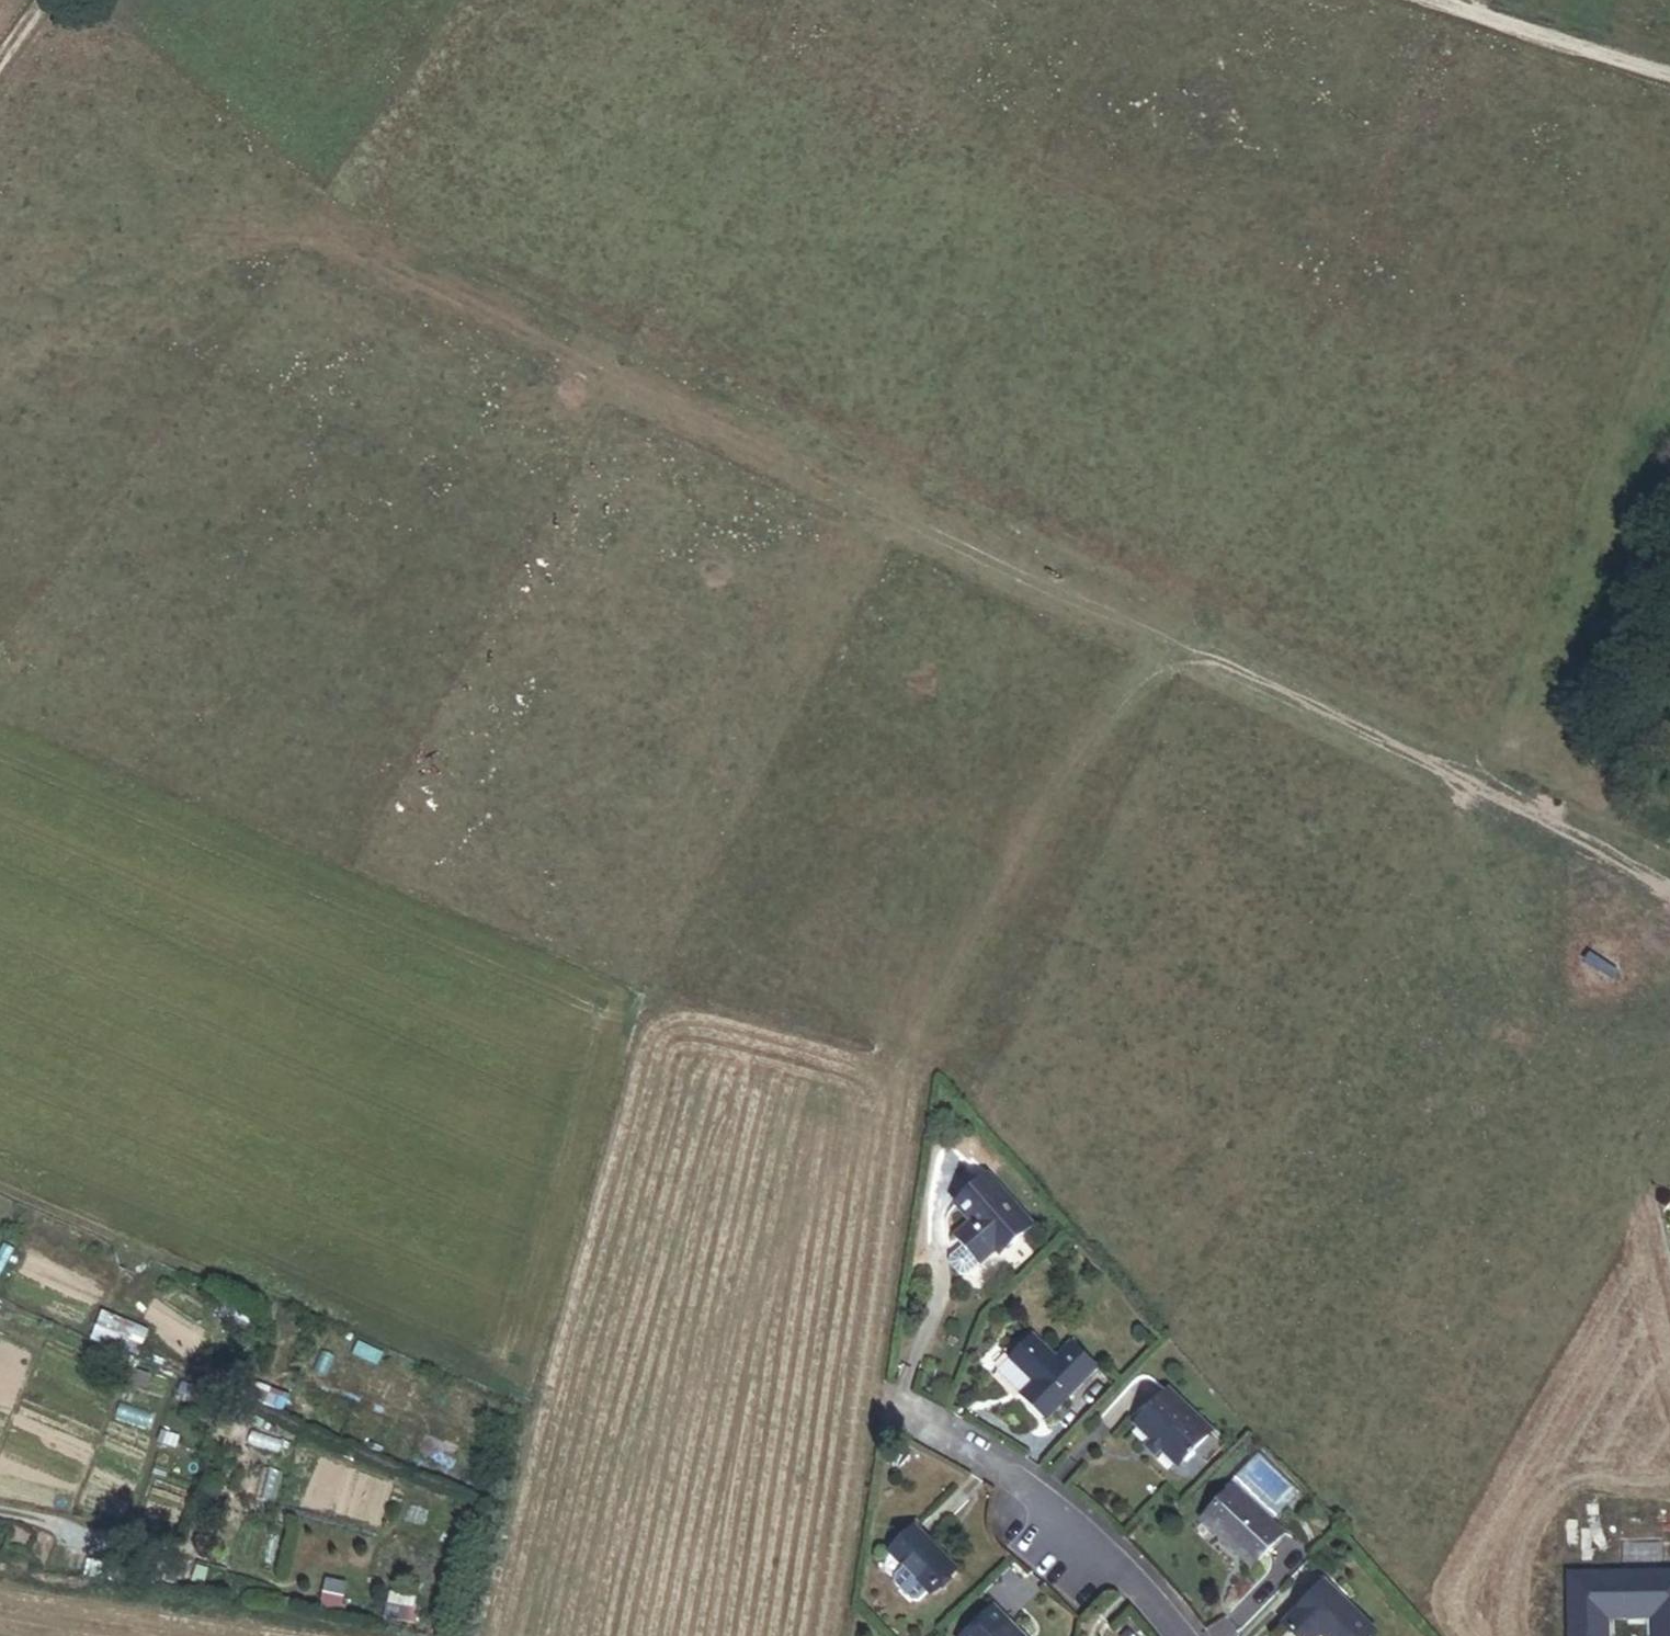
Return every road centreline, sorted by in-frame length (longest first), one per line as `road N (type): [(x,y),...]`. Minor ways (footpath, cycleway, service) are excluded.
road 1 (track): [(1669,73),(1390,0)]
road 2 (residential): [(1178,1635),(1148,1595),(1008,1475)]
road 3 (track): [(0,1512),(168,1543)]

